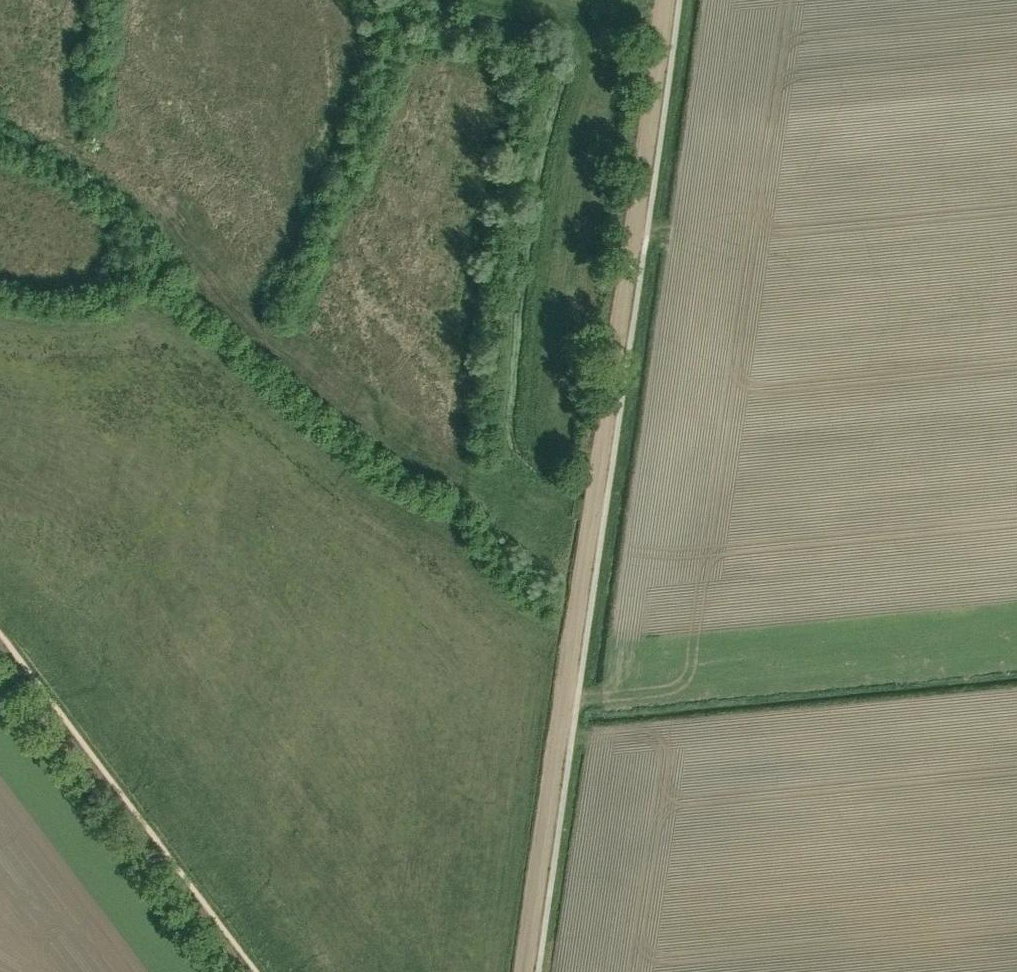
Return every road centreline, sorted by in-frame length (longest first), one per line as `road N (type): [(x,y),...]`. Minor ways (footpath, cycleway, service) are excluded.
road 1 (track): [(666,0),(526,971)]
road 2 (track): [(240,971),(0,651)]

